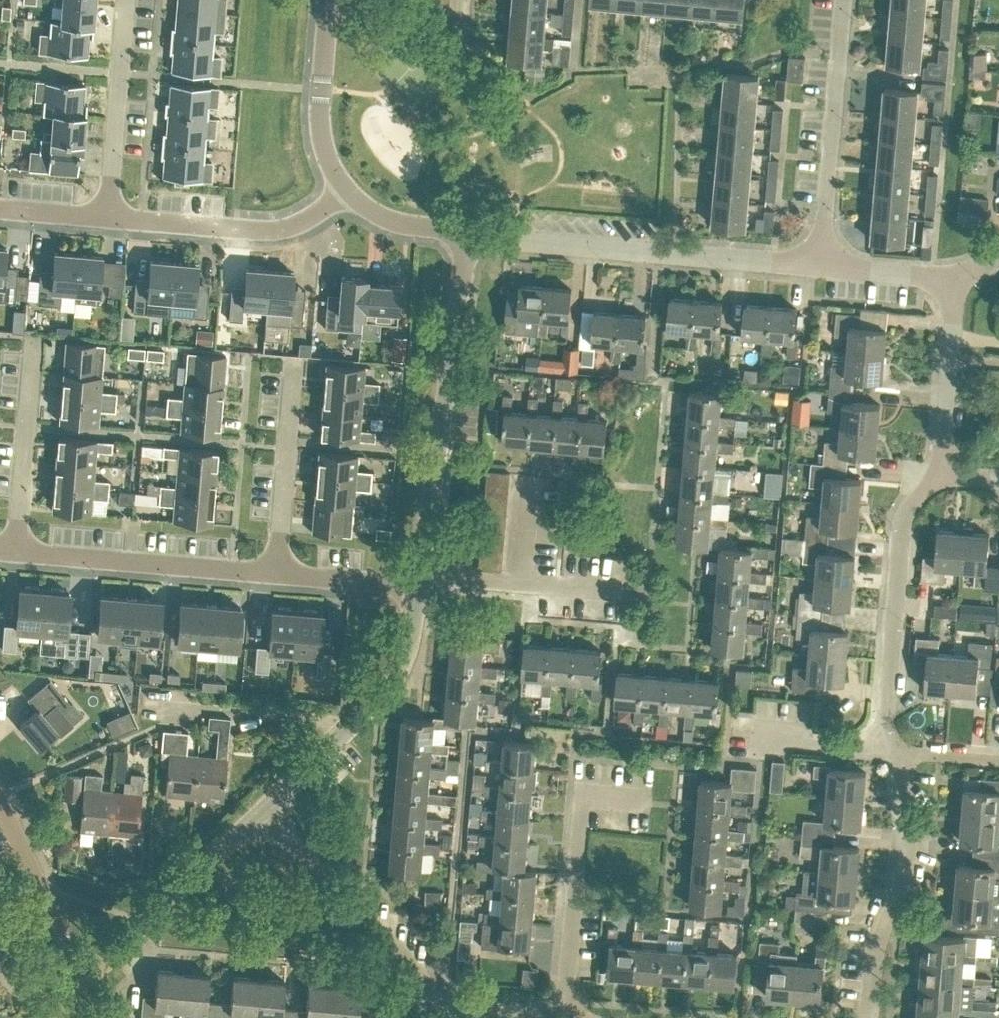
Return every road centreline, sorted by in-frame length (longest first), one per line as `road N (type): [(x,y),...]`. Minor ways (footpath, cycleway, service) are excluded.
road 1 (unclassified): [(469,231),(820,263)]
road 2 (unclassified): [(430,573),(469,231)]
road 3 (residential): [(564,1017),(583,791),(652,797)]
road 4 (residential): [(882,742),(907,506),(944,470)]
road 5 (unclassified): [(262,809),(403,664),(418,585)]
road 6 (residential): [(262,809),(456,1013)]
road 7 (residential): [(869,1017),(877,936),(909,832),(897,754)]
road 8 (residential): [(820,263),(842,0)]
road 9 (residential): [(275,571),(16,547)]
road 10 (residential): [(107,217),(288,226),(348,191)]
road 11 (unclassified): [(81,977),(262,809)]
road 12 (residential): [(107,217),(126,0)]
road 13 (residential): [(296,356),(275,571)]
road 14 (residential): [(33,336),(16,547)]
road 15 (unclassified): [(81,977),(0,797)]
road 16 (unclassified): [(348,191),(320,129),(328,0)]
road 17 (residential): [(430,573),(622,592)]
road 18 (residential): [(944,470),(952,279)]
road 19 (residential): [(418,585),(275,571)]
road 20 (unclassified): [(820,263),(952,279)]
road 21 (unclassified): [(469,231),(408,225),(348,191)]

